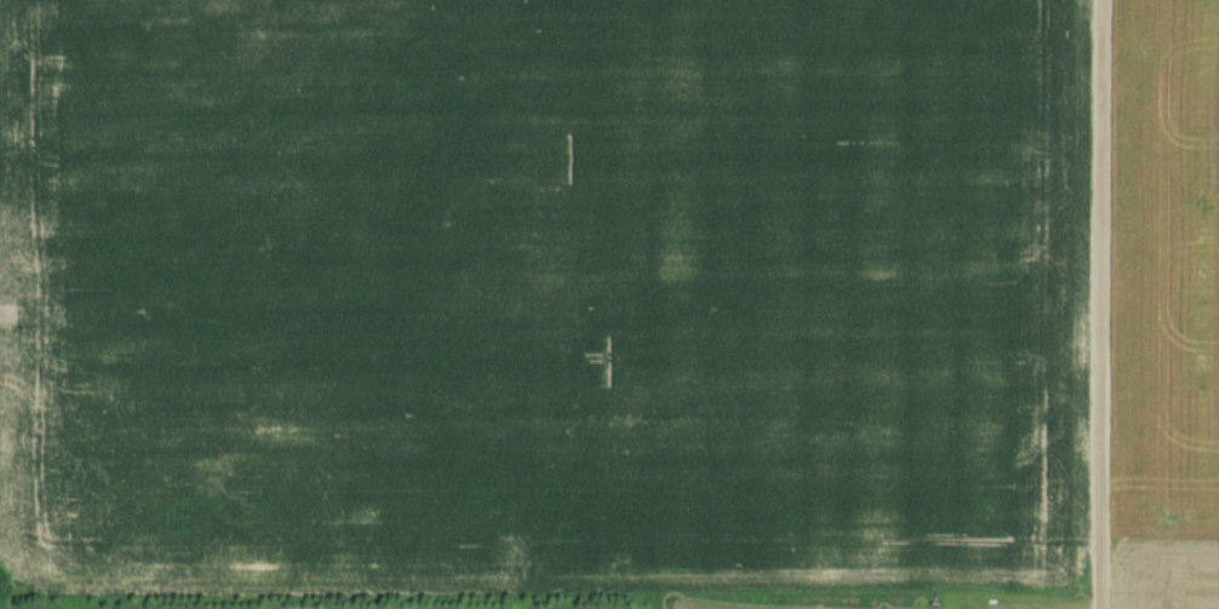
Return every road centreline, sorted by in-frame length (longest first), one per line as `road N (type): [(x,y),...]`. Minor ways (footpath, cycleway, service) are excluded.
road 1 (residential): [(1097,608),(1102,0)]

